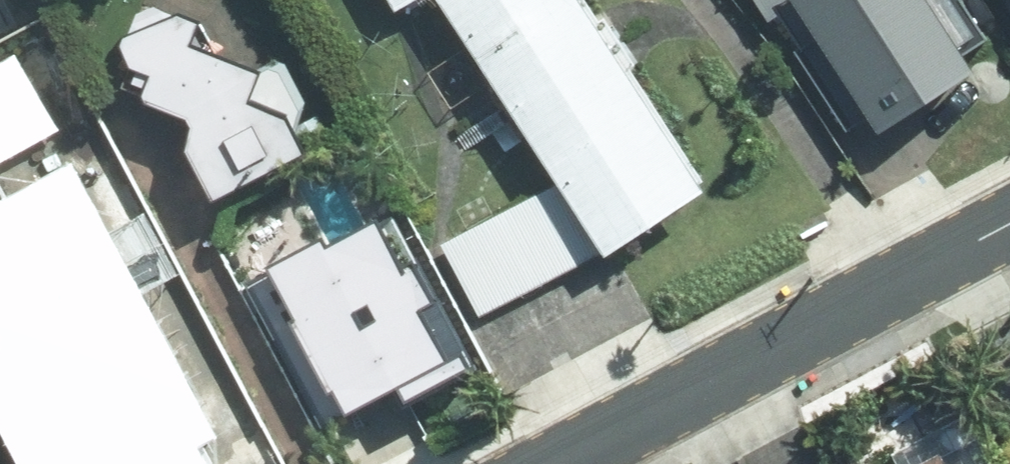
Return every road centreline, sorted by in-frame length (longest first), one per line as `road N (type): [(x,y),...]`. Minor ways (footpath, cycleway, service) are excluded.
road 1 (residential): [(548,463),(1009,223)]

